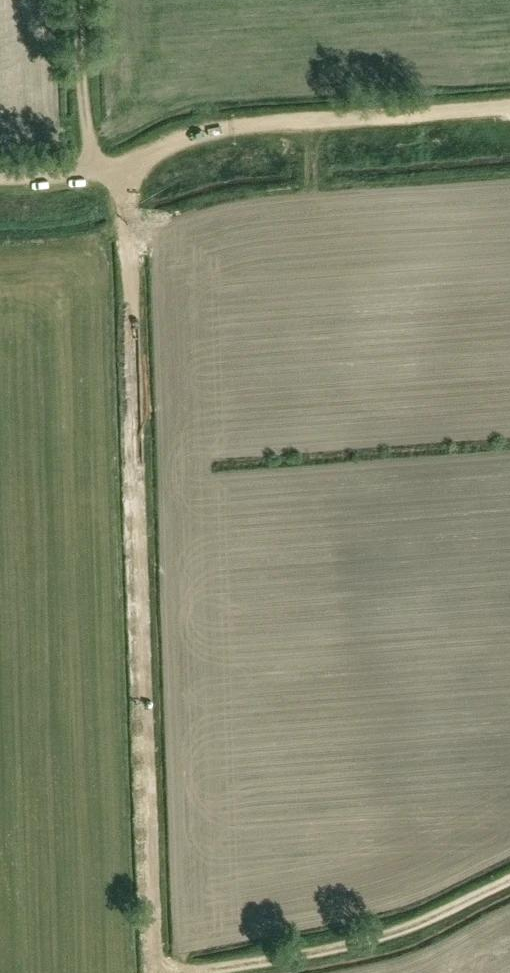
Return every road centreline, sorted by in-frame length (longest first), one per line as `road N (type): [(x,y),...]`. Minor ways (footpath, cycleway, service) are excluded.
road 1 (track): [(155,972),(123,165)]
road 2 (track): [(509,109),(218,129),(123,165)]
road 3 (track): [(509,880),(408,931),(347,950),(209,972)]
road 4 (track): [(90,176),(83,0)]

